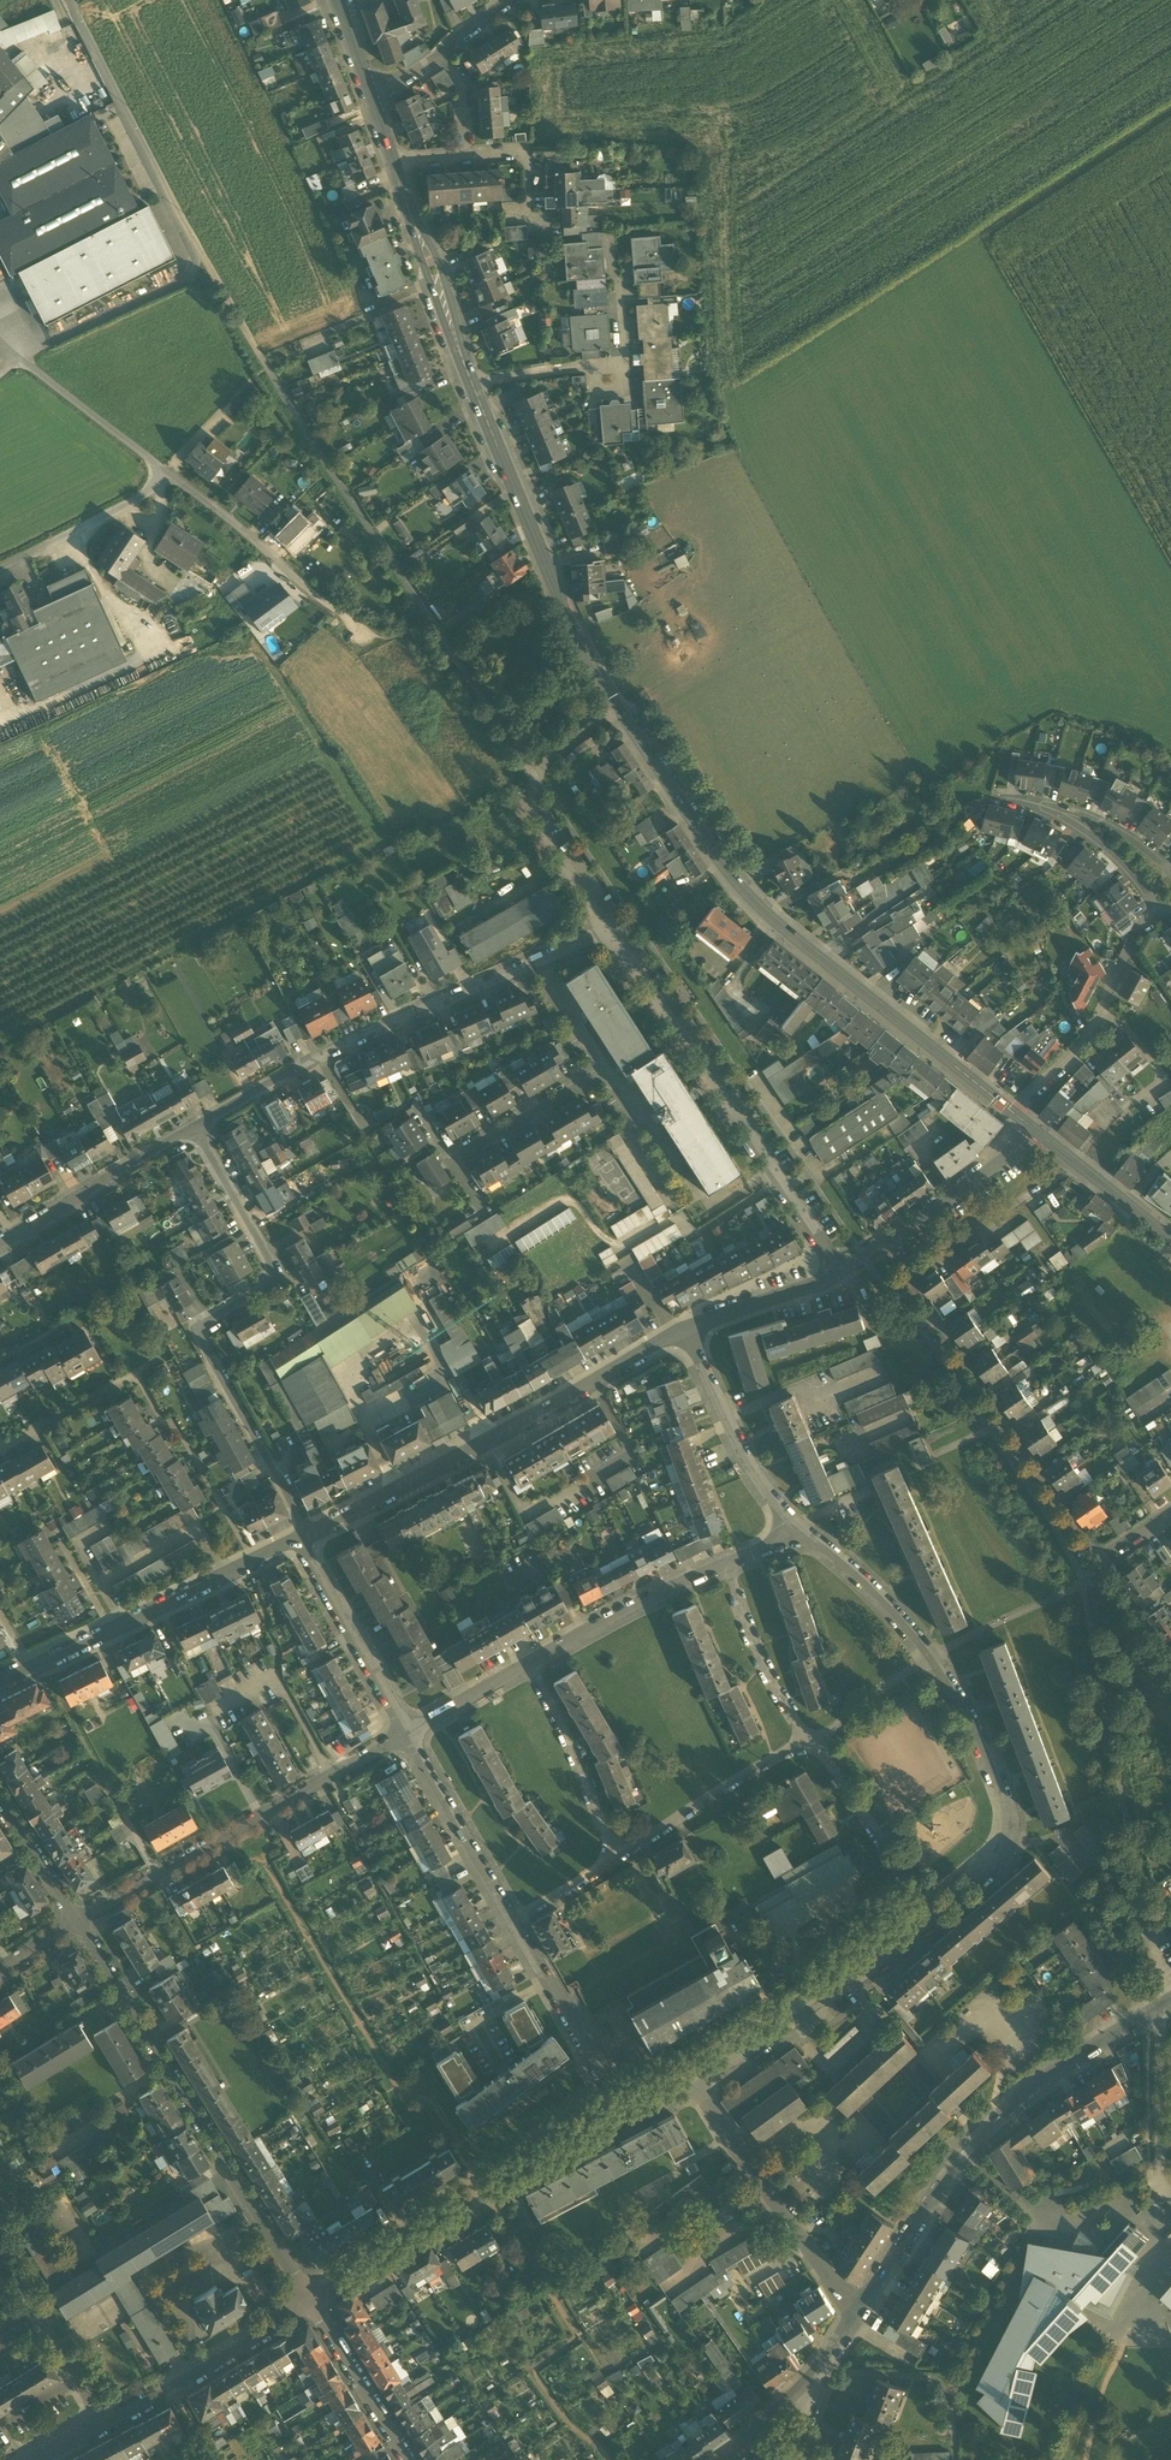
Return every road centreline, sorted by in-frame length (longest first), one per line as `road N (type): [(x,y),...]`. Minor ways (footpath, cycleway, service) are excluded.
road 1 (unclassified): [(529,769),(257,357),(72,0)]
road 2 (tertiary): [(1014,1112),(828,968),(729,876),(616,712)]
road 3 (residential): [(311,1533),(197,1328),(278,1277),(195,1127)]
road 4 (residential): [(77,1921),(314,2303)]
road 5 (residential): [(858,2313),(969,2153),(1059,2067),(1170,2000)]
road 6 (residential): [(311,1533),(675,1336)]
road 7 (residential): [(835,1270),(606,932)]
road 8 (residential): [(538,963),(355,1040),(195,1127)]
road 9 (residential): [(77,1921),(261,1823),(406,1733)]
road 10 (residential): [(314,2303),(627,2114)]
road 11 (residential): [(527,151),(553,106),(569,99),(753,95),(833,47)]
road 12 (residential): [(1101,1560),(911,1280)]
road 13 (residential): [(0,1684),(297,1542)]
road 14 (residential): [(929,1916),(1013,1840),(1018,1820),(980,1730),(930,1656)]
road 15 (tertiary): [(472,386),(595,669)]
road 16 (residential): [(538,963),(602,1068),(449,1157)]
road 17 (residential): [(692,2082),(929,1916)]
road 18 (residential): [(858,2313),(692,2082)]
road 19 (residential): [(1014,1112),(1085,1046),(1152,901)]
road 20 (residential): [(98,2428),(314,2303)]
road 21 (residential): [(363,633),(174,479)]
road 22 (residential): [(815,1742),(782,1752),(613,1858)]
road 23 (tertiary): [(394,166),(472,386)]
road 24 (residential): [(798,1527),(767,1493),(675,1336)]
road 25 (residential): [(195,1127),(0,1241)]
road 26 (residential): [(516,1922),(627,2114)]
road 27 (residential): [(297,1542),(406,1733)]
road 28 (residential): [(531,1663),(727,1565)]
road 29 (residential): [(406,1733),(516,1922)]
road 30 (track): [(1170,124),(991,246)]
road 31 (residential): [(613,1858),(585,1774),(531,1663)]
road 32 (residential): [(929,1916),(815,1742)]
road 33 (residential): [(815,1742),(766,1670),(727,1565)]
road 34 (residential): [(174,479),(15,361)]
road 35 (residential): [(0,567),(174,479)]
road 36 (residential): [(606,932),(530,815),(529,769)]
road 37 (residential): [(930,1656),(855,1572),(798,1527)]
road 38 (residential): [(885,1240),(991,1164),(1029,1125)]
road 39 (residential): [(314,2303),(411,2459)]
road 40 (tertiary): [(1170,1240),(1029,1125)]
road 41 (residential): [(675,1336),(835,1270)]
road 42 (residential): [(911,1280),(1043,1186)]
road 43 (residential): [(472,386),(624,366)]
road 44 (residential): [(0,1794),(77,1921)]
road 45 (residential): [(930,1656),(815,1742)]
road 46 (residential): [(406,1733),(531,1663)]
road 47 (residential): [(98,2428),(75,2382),(0,2428)]
road 48 (residential): [(1170,1662),(1101,1560)]
road 49 (residential): [(726,2459),(815,2377)]

